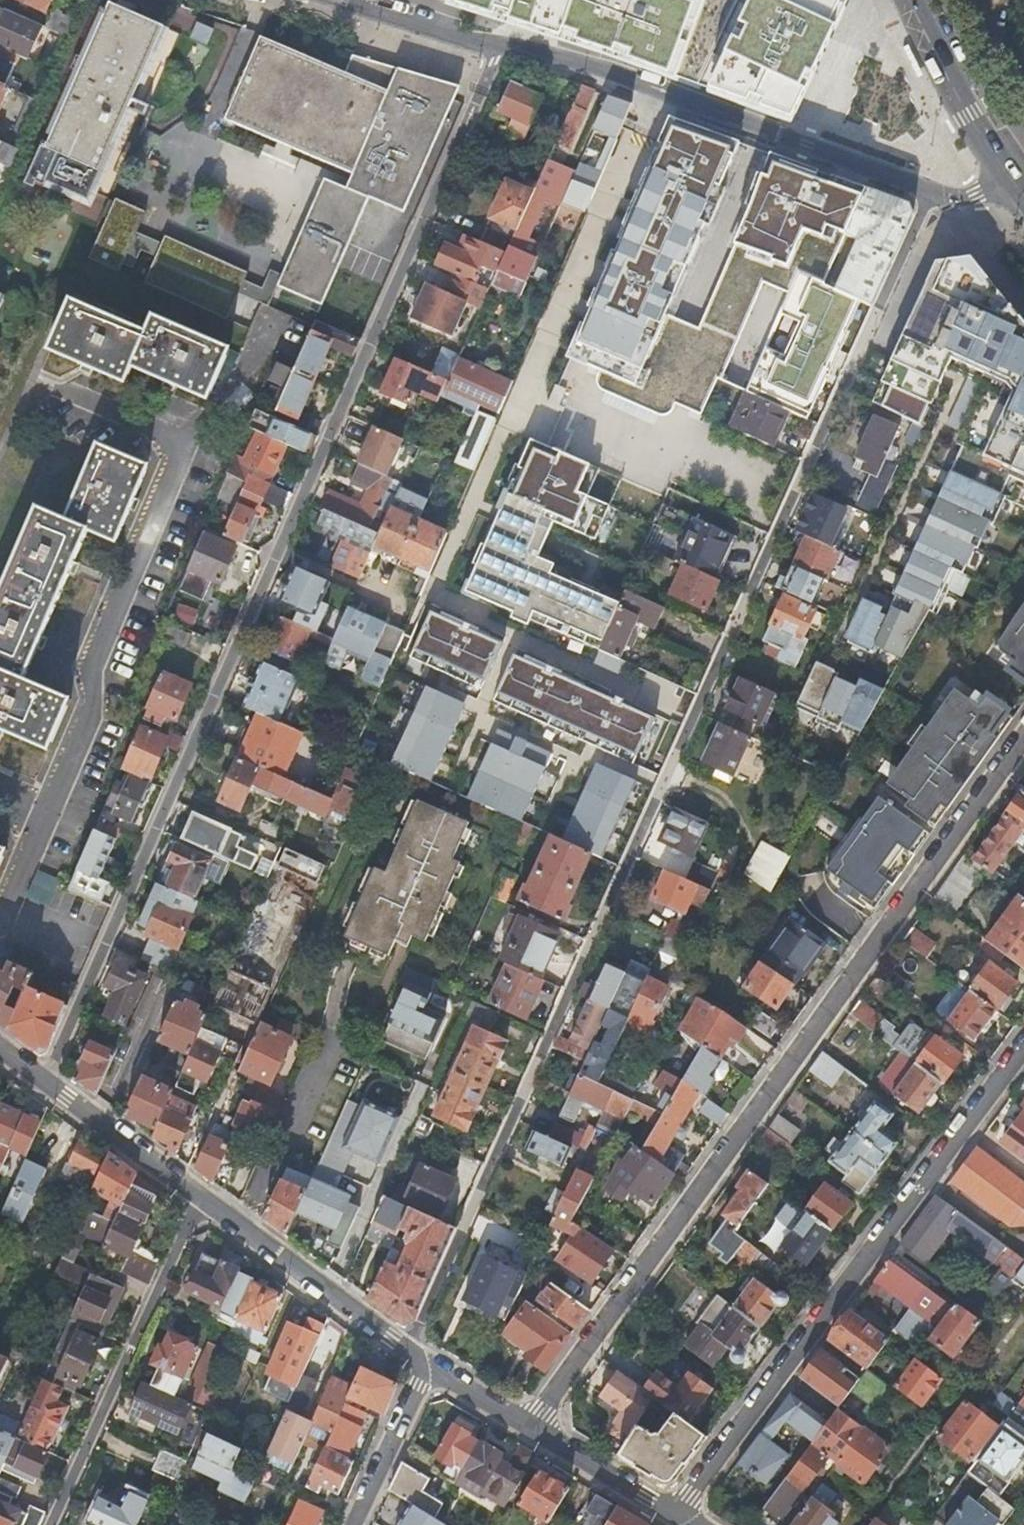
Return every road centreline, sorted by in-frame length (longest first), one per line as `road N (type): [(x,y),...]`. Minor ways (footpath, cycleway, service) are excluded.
road 1 (residential): [(931,190),(409,1347)]
road 2 (residential): [(44,1078),(500,45)]
road 3 (residential): [(531,1428),(1023,738)]
road 4 (residential): [(0,919),(91,715),(91,672),(187,442),(67,391)]
road 5 (residential): [(1023,1046),(673,1514)]
road 6 (residential): [(500,45),(931,190)]
road 7 (residential): [(201,1194),(51,1524)]
road 8 (residential): [(409,1347),(201,1194)]
road 9 (secondary): [(909,0),(954,93),(1009,171)]
road 10 (residential): [(201,1194),(44,1078)]
road 11 (residential): [(356,1524),(422,1386),(419,1358)]
road 12 (residential): [(673,1514),(531,1428)]
road 13 (residential): [(348,0),(500,45)]
road 14 (residential): [(531,1428),(419,1358)]

